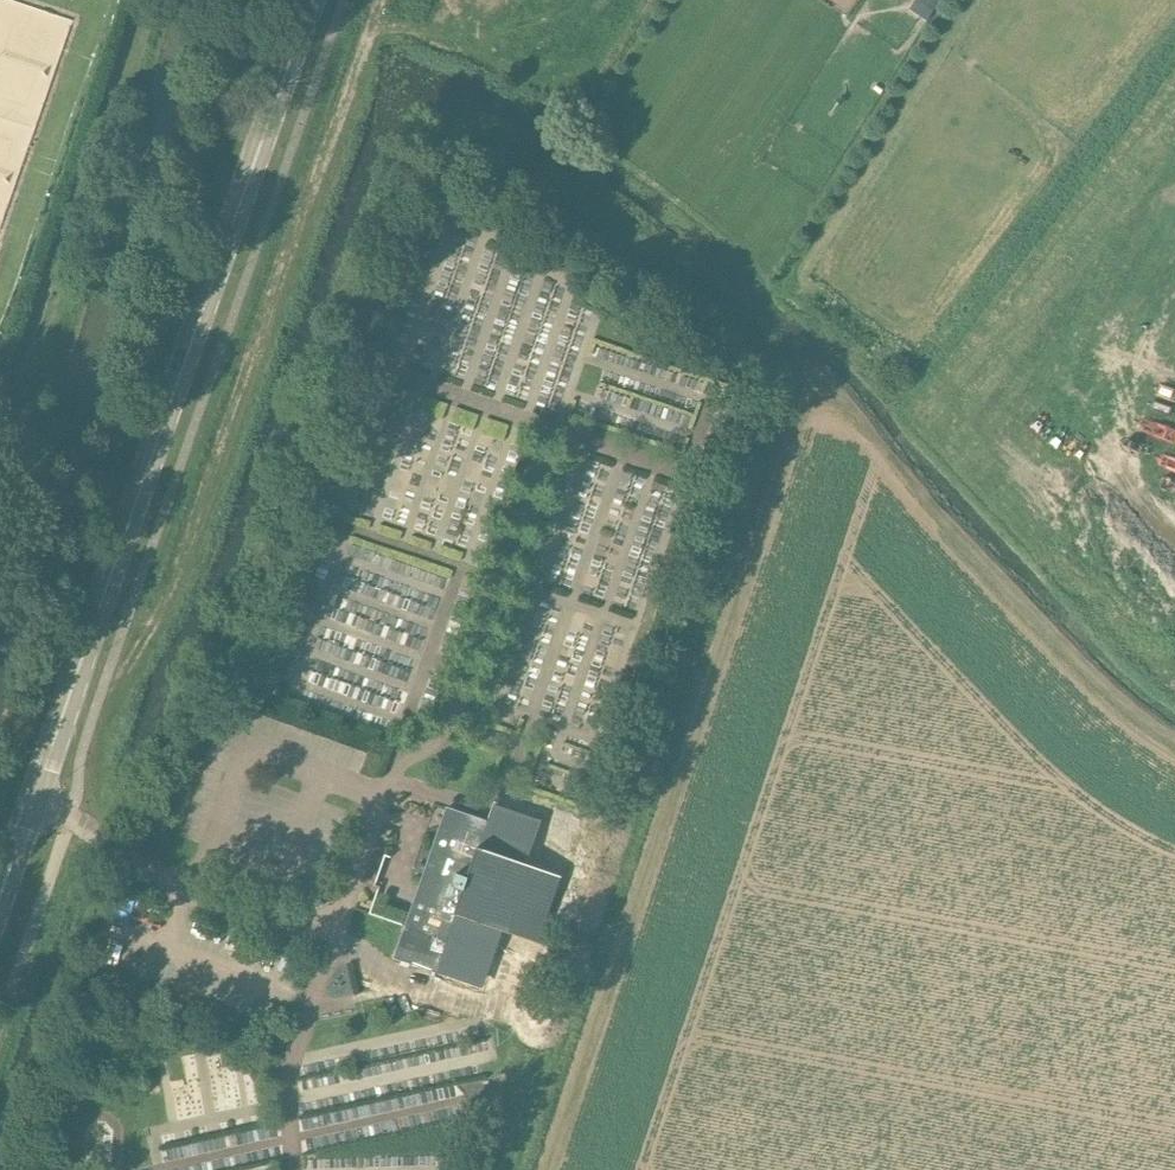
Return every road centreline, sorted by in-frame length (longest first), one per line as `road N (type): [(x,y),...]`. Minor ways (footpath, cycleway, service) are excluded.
road 1 (tertiary): [(0,898),(312,0)]

